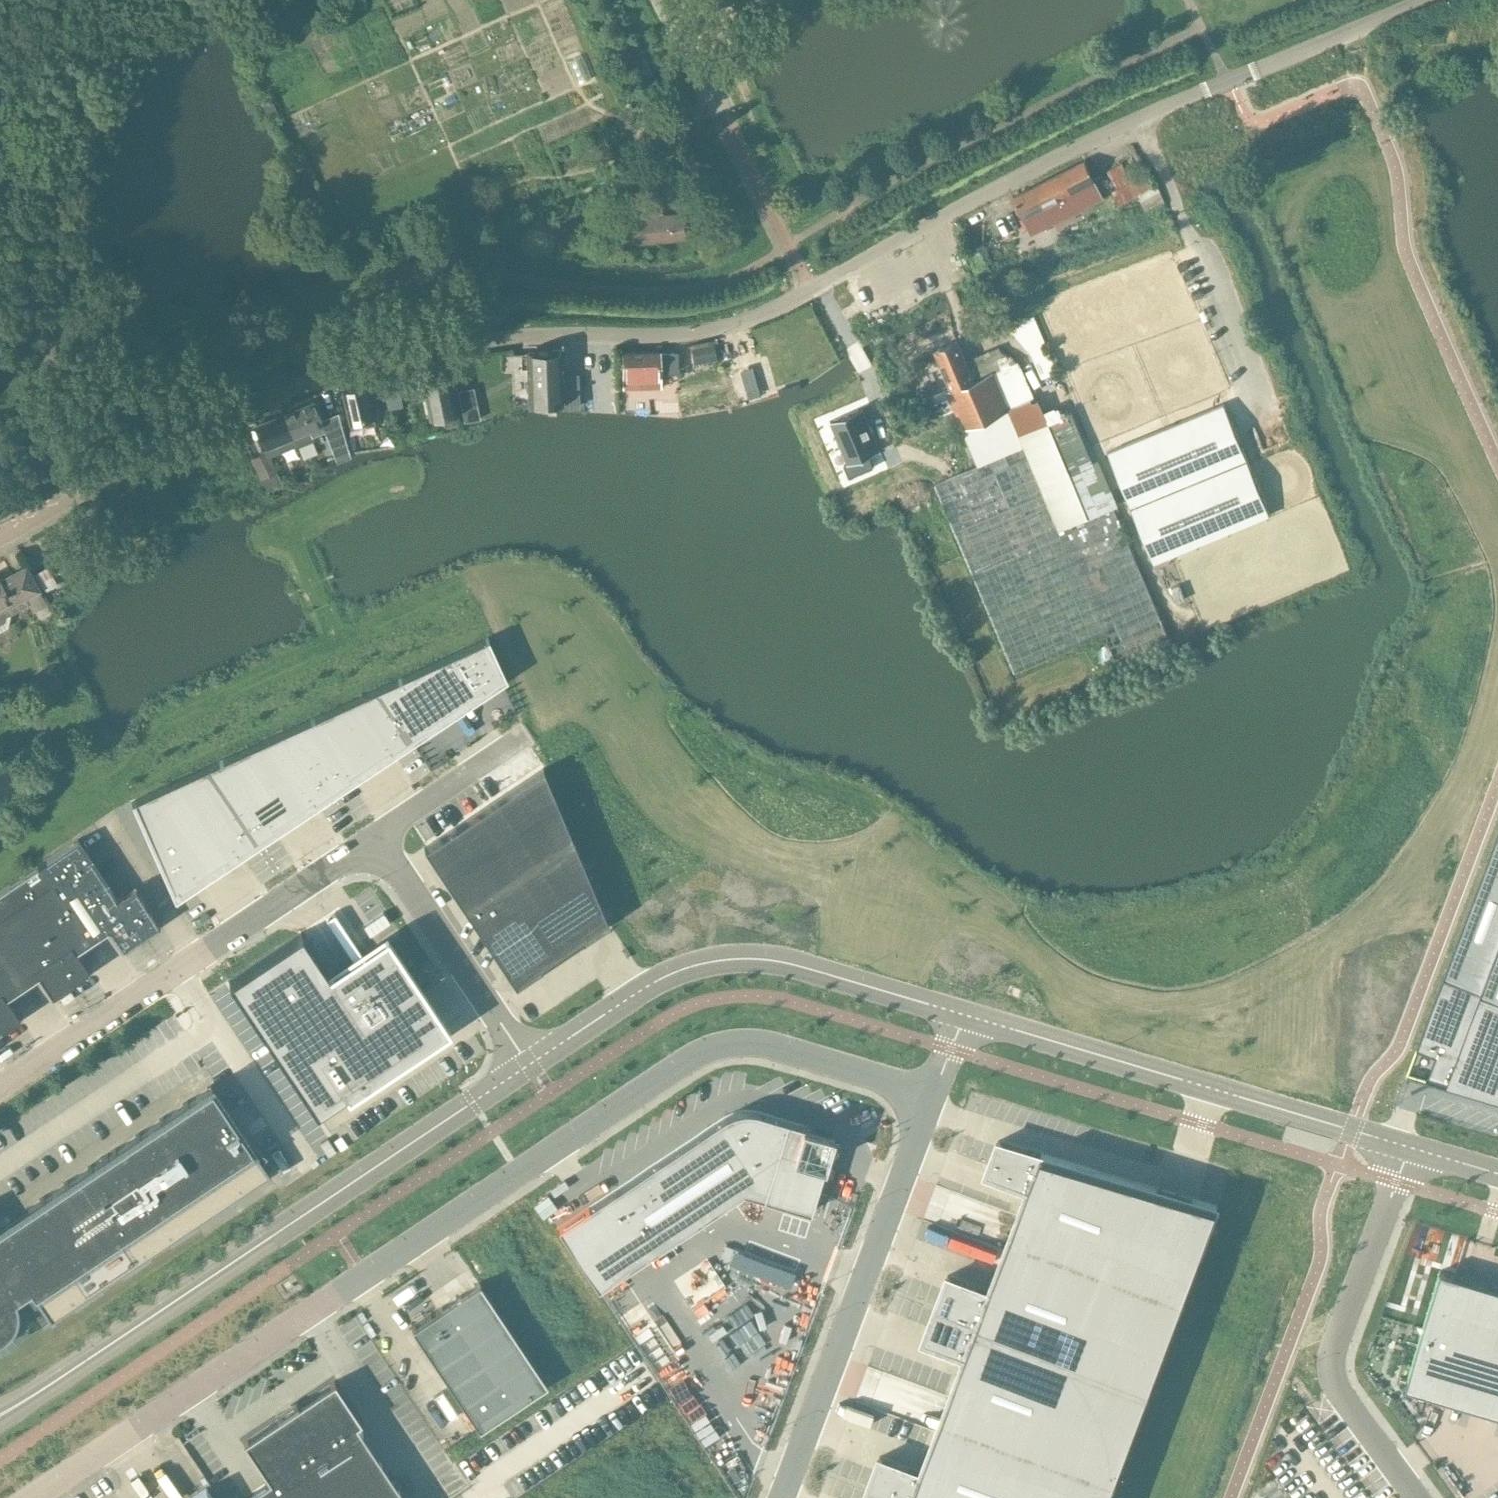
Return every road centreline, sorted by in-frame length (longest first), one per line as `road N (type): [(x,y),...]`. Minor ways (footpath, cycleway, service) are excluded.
road 1 (unclassified): [(31,1497),(705,1051),(763,1044),(932,1096)]
road 2 (residential): [(0,538),(282,390),(451,346),(688,335),(812,289)]
road 3 (unclassified): [(812,289),(1020,175),(1425,0)]
road 4 (unclassified): [(6,1414),(526,1063)]
road 5 (unclassified): [(526,1063),(666,971),(719,959),(787,959),(967,1014)]
road 6 (unclassified): [(967,1014),(1408,1147)]
road 7 (unclassified): [(0,1087),(376,841)]
road 8 (unclassified): [(781,1497),(932,1096)]
road 9 (unclassified): [(1416,1497),(1334,1385),(1330,1357),(1408,1147)]
road 10 (unclassified): [(376,841),(526,1063)]
road 11 (unclassified): [(376,841),(529,733)]

